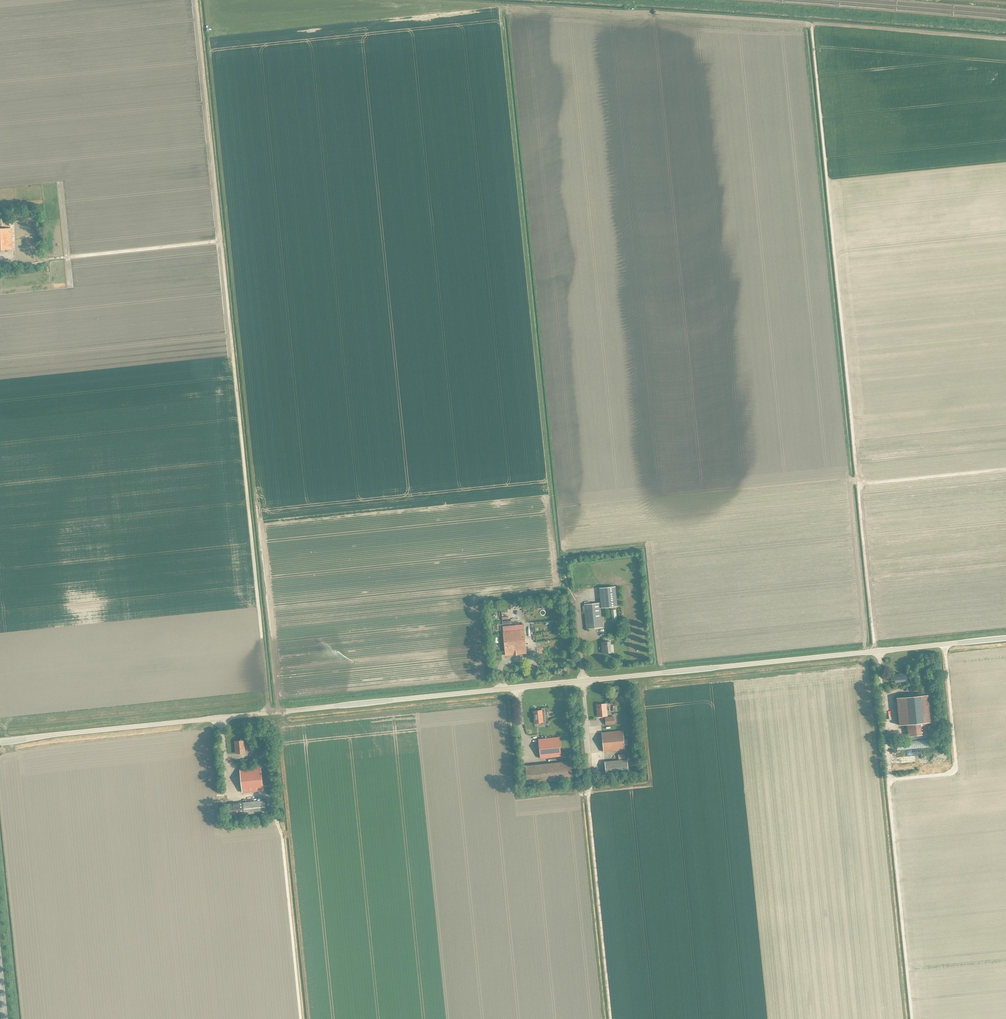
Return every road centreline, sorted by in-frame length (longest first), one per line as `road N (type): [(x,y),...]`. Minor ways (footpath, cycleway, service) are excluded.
road 1 (unclassified): [(0,742),(1005,638)]

